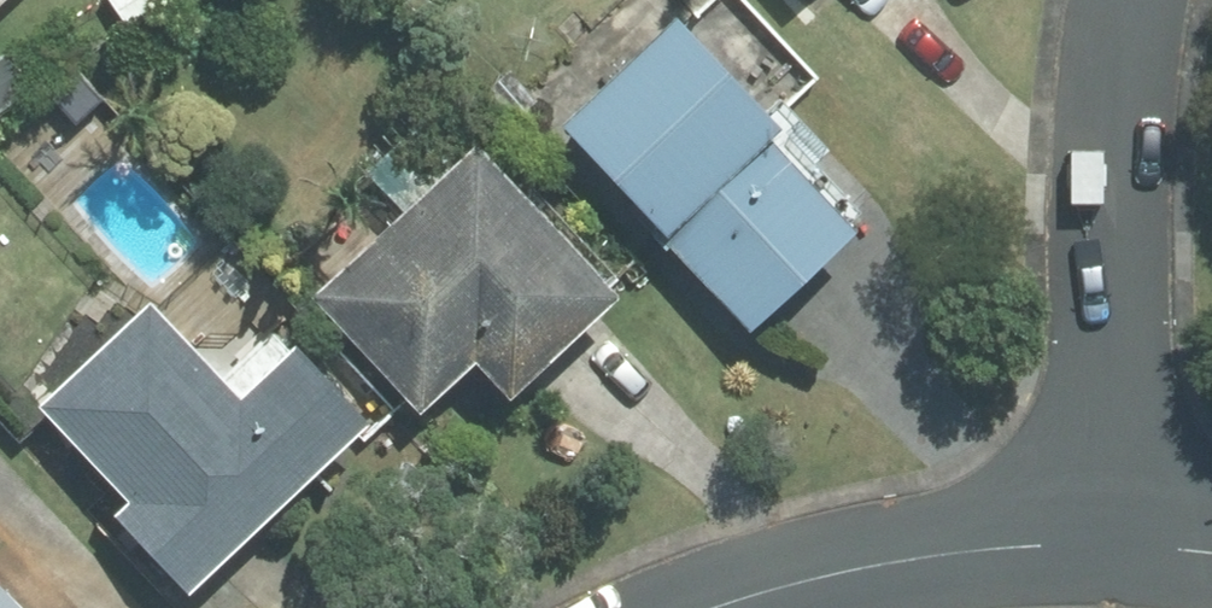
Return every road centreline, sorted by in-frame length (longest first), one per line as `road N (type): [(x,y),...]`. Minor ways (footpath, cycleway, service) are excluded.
road 1 (residential): [(1130,0),(1108,545)]
road 2 (residential): [(1108,545),(888,563),(716,607)]

